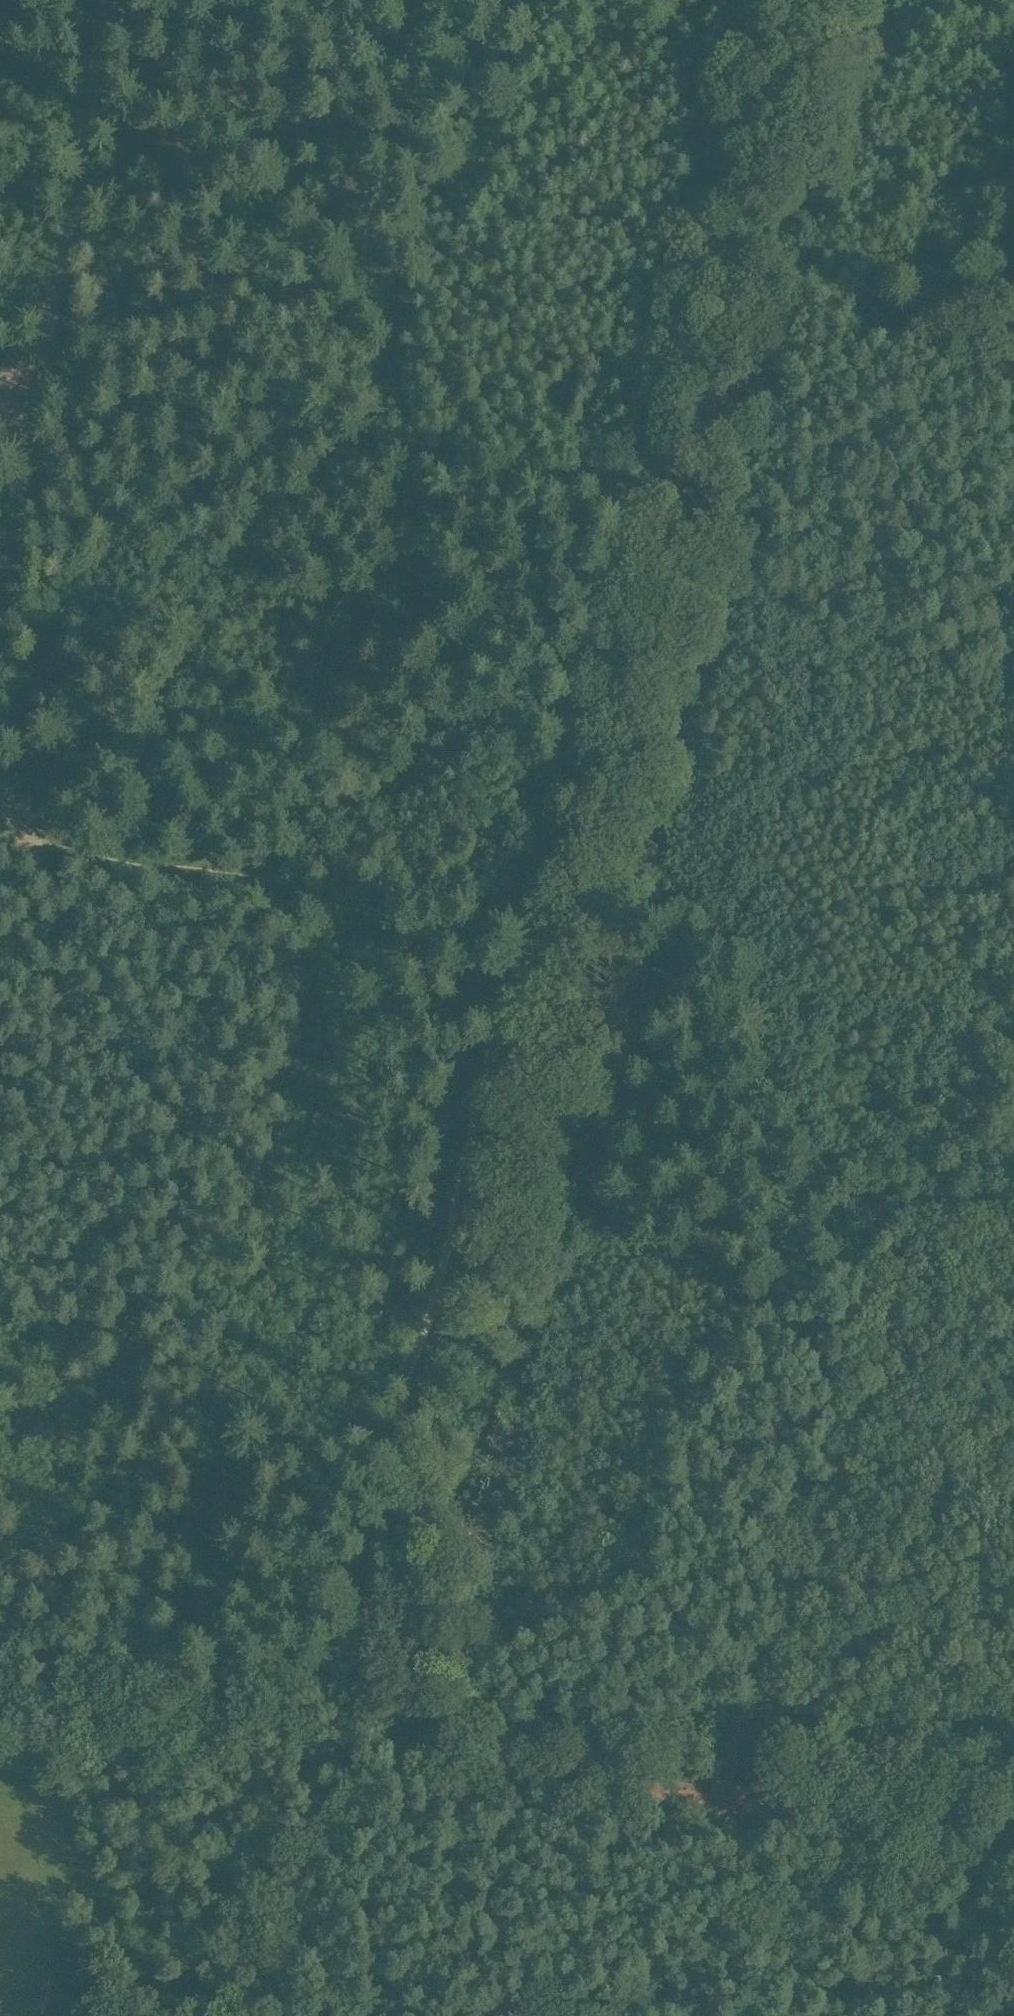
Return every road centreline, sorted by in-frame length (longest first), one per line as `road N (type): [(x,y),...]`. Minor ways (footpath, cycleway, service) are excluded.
road 1 (track): [(342,1661),(741,0)]
road 2 (tertiary): [(0,590),(108,0)]
road 3 (track): [(276,1964),(333,1717)]

